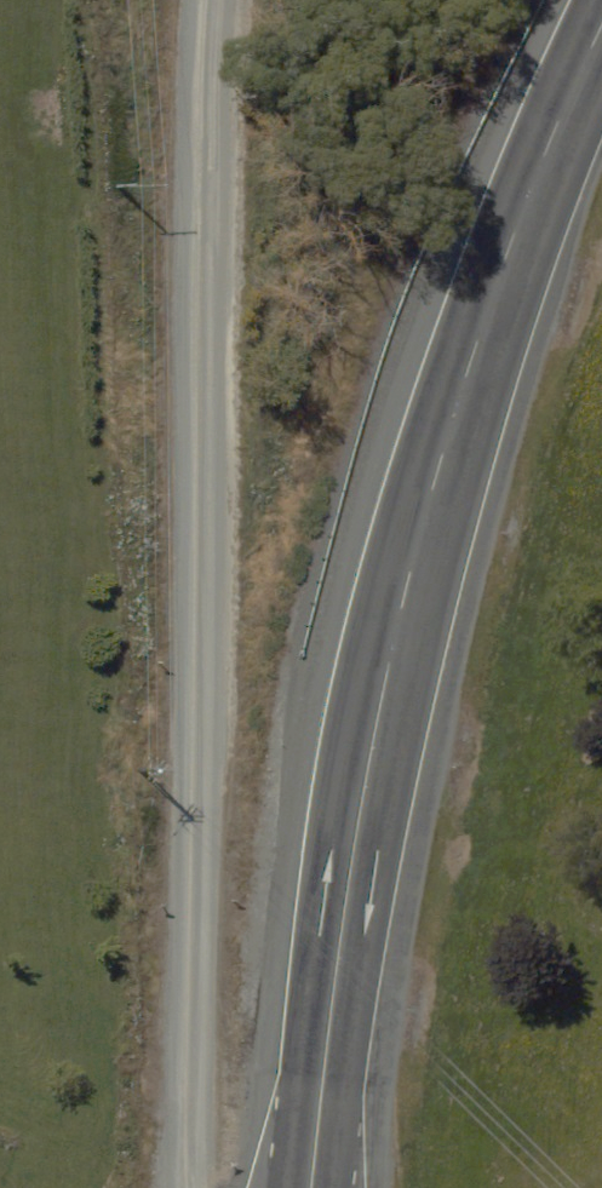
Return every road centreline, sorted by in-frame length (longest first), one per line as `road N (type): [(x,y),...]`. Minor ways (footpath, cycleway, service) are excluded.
road 1 (trunk): [(313,1187),(343,914),(384,682),(510,249),(601,20)]
road 2 (unclassified): [(195,1187),(202,0)]

